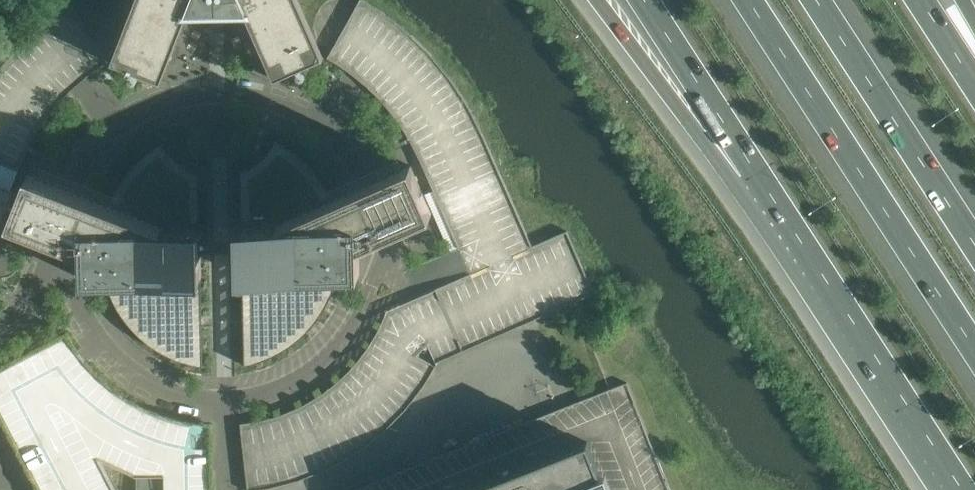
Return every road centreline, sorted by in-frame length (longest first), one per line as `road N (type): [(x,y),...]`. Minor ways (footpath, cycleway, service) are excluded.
road 1 (motorway): [(742,0),(974,355)]
road 2 (motorway): [(757,174),(956,489)]
road 3 (motorway): [(974,242),(818,0)]
road 4 (motorway): [(605,0),(757,174)]
road 5 (motorway): [(645,0),(757,174)]

